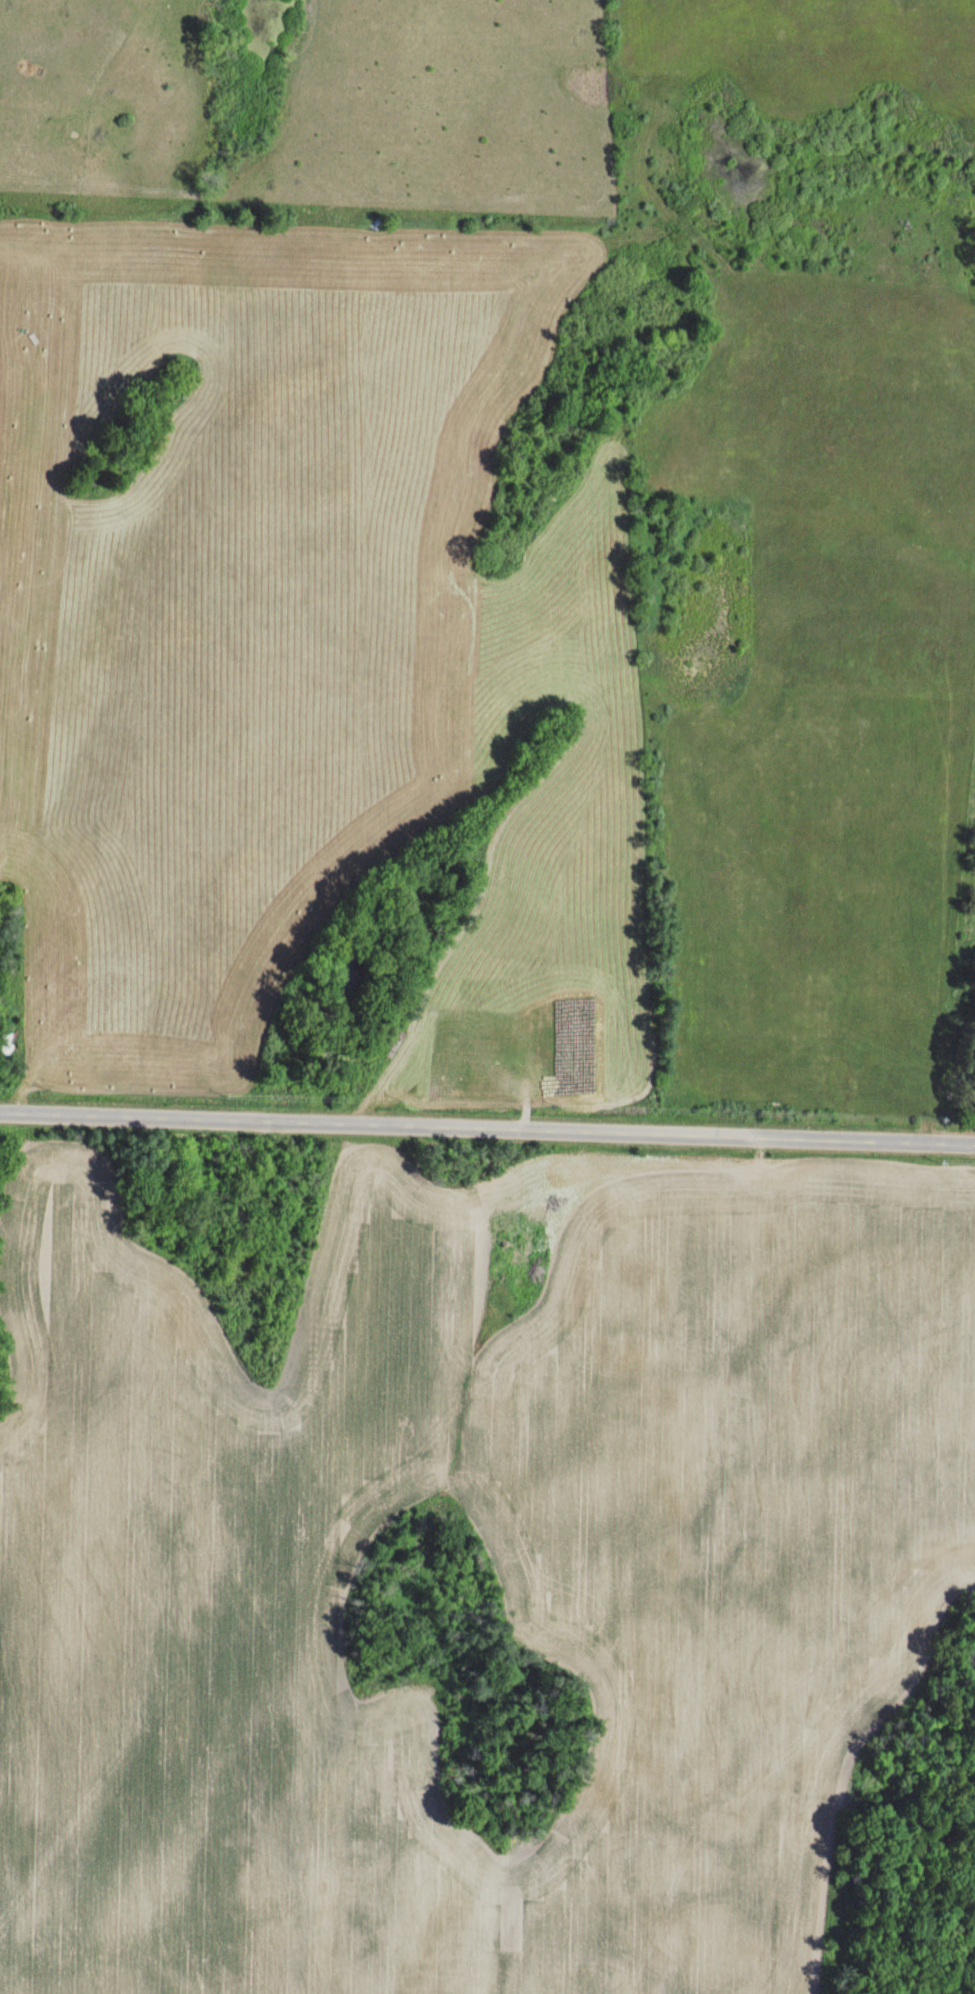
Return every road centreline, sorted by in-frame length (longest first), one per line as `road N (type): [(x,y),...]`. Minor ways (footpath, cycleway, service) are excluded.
road 1 (residential): [(974,1145),(0,1114)]

